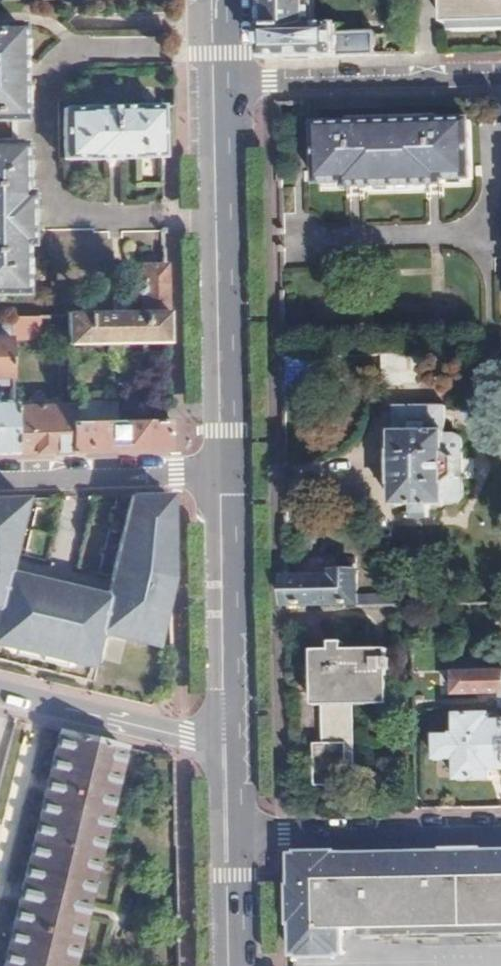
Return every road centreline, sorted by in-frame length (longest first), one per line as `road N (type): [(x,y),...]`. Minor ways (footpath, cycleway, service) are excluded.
road 1 (secondary): [(221,84),(228,470)]
road 2 (residential): [(221,84),(500,75)]
road 3 (secondary): [(228,470),(233,739)]
road 4 (residential): [(235,838),(500,834)]
road 5 (residential): [(0,693),(187,738),(233,739)]
road 6 (residential): [(0,480),(228,470)]
road 7 (secondary): [(235,838),(238,965)]

